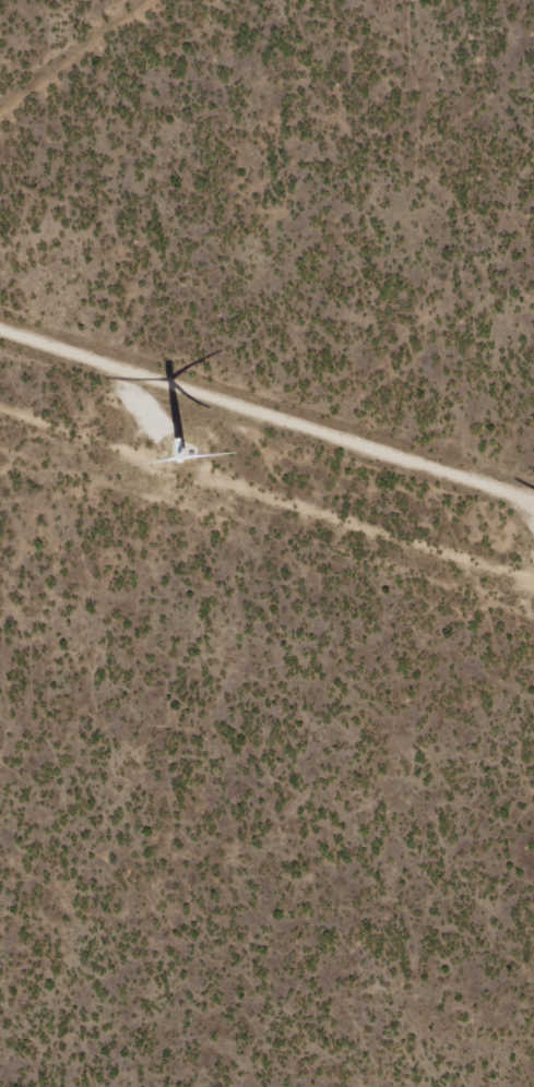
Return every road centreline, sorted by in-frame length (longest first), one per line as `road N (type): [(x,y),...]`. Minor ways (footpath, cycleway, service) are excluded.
road 1 (track): [(0,127),(166,0)]

